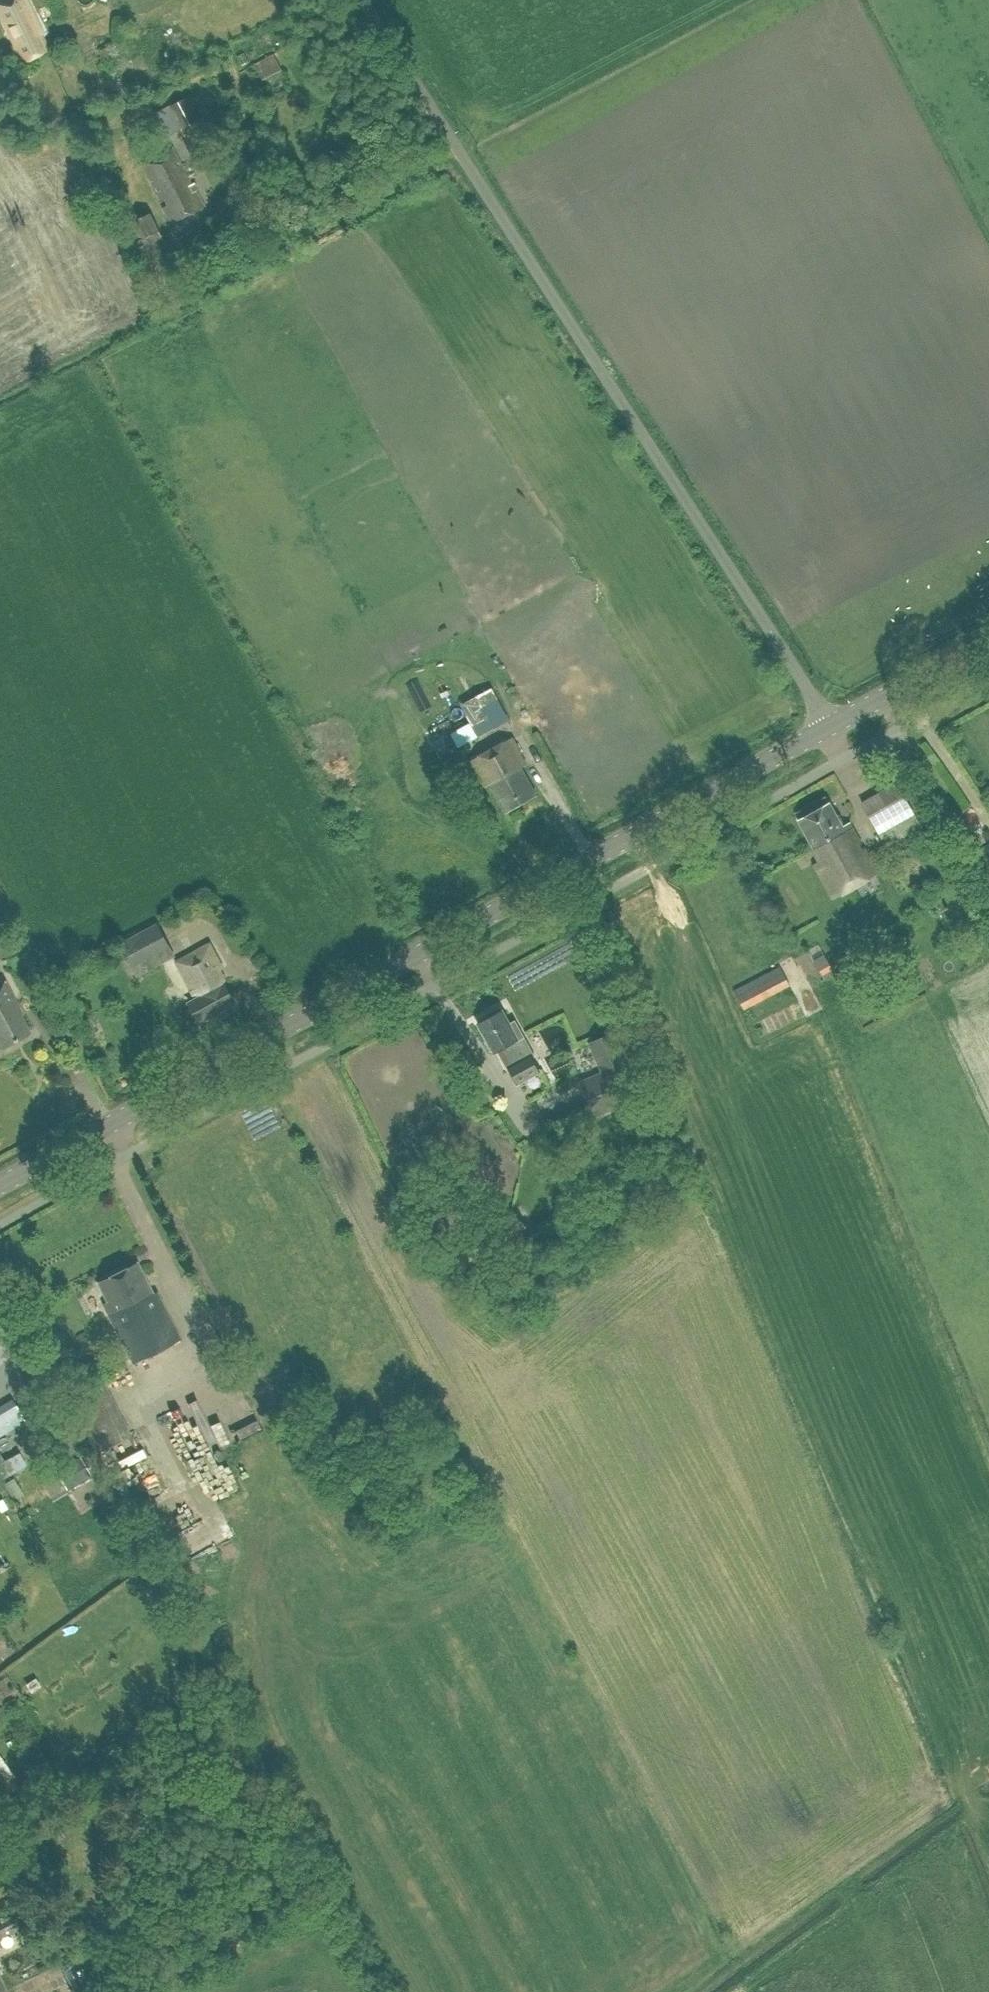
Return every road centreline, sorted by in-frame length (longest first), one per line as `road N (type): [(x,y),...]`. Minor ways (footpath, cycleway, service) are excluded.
road 1 (secondary): [(0,1186),(830,728)]
road 2 (unclassified): [(830,728),(362,0)]
road 3 (secondary): [(830,728),(988,640)]

